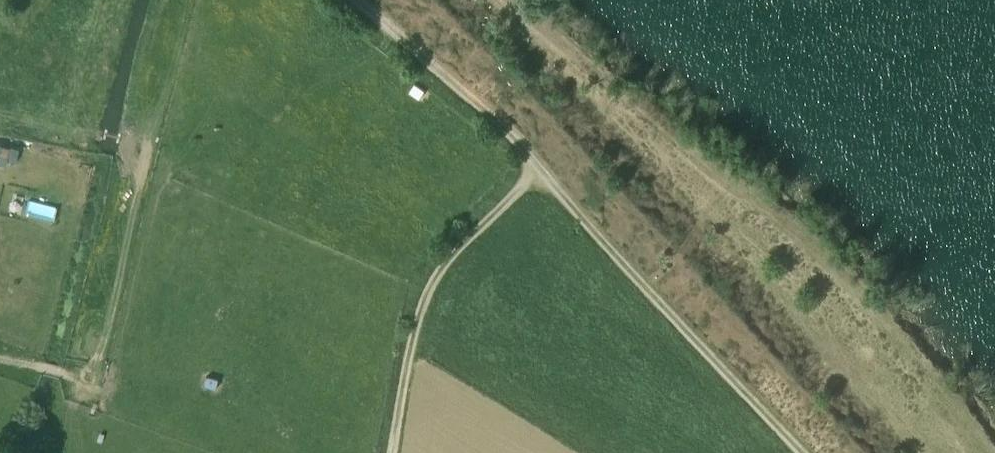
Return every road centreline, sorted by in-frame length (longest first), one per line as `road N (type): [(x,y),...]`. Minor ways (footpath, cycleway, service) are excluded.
road 1 (track): [(994,448),(816,239),(512,0)]
road 2 (track): [(341,0),(536,166),(430,284),(412,332),(393,452)]
road 3 (track): [(536,166),(798,452)]

